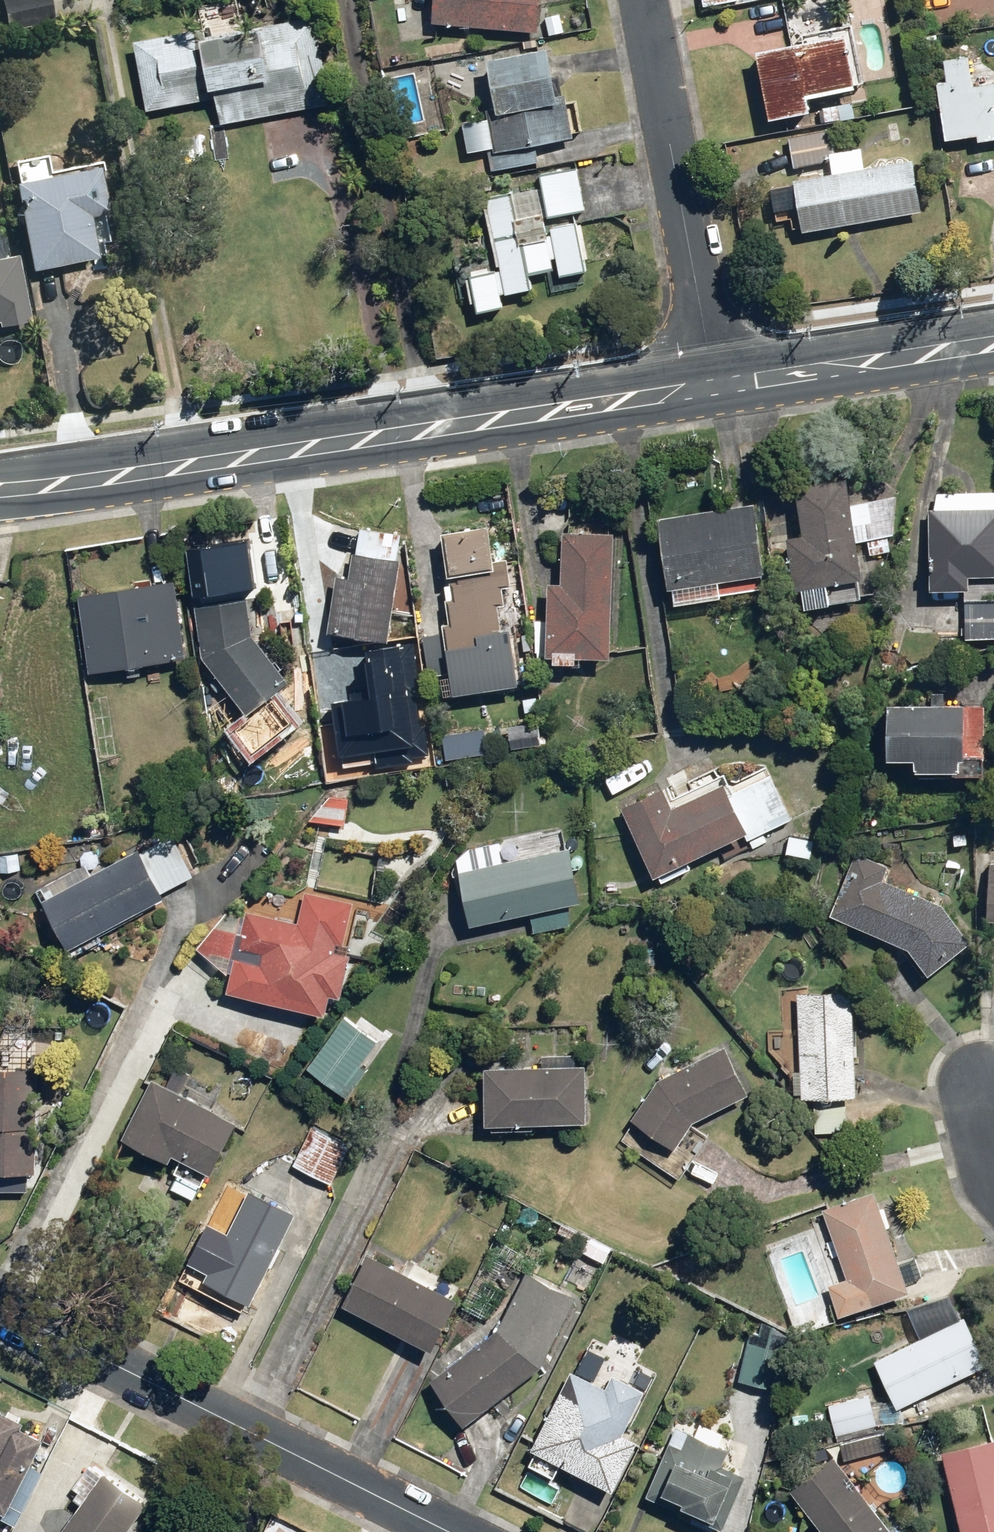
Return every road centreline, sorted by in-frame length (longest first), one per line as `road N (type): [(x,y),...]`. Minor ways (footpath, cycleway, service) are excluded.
road 1 (tertiary): [(715,388),(128,479),(0,490)]
road 2 (residential): [(447,1531),(0,1310)]
road 3 (residential): [(715,388),(646,0)]
road 4 (tertiary): [(993,343),(715,388)]

